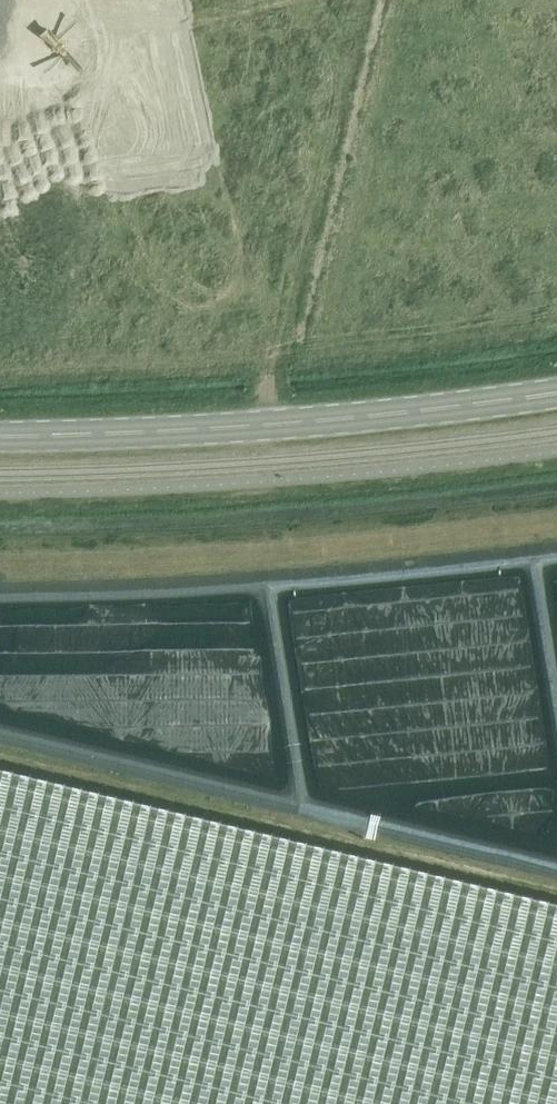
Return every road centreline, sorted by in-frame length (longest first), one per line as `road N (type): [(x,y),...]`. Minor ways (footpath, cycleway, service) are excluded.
road 1 (unclassified): [(0,437),(248,425),(556,392)]

